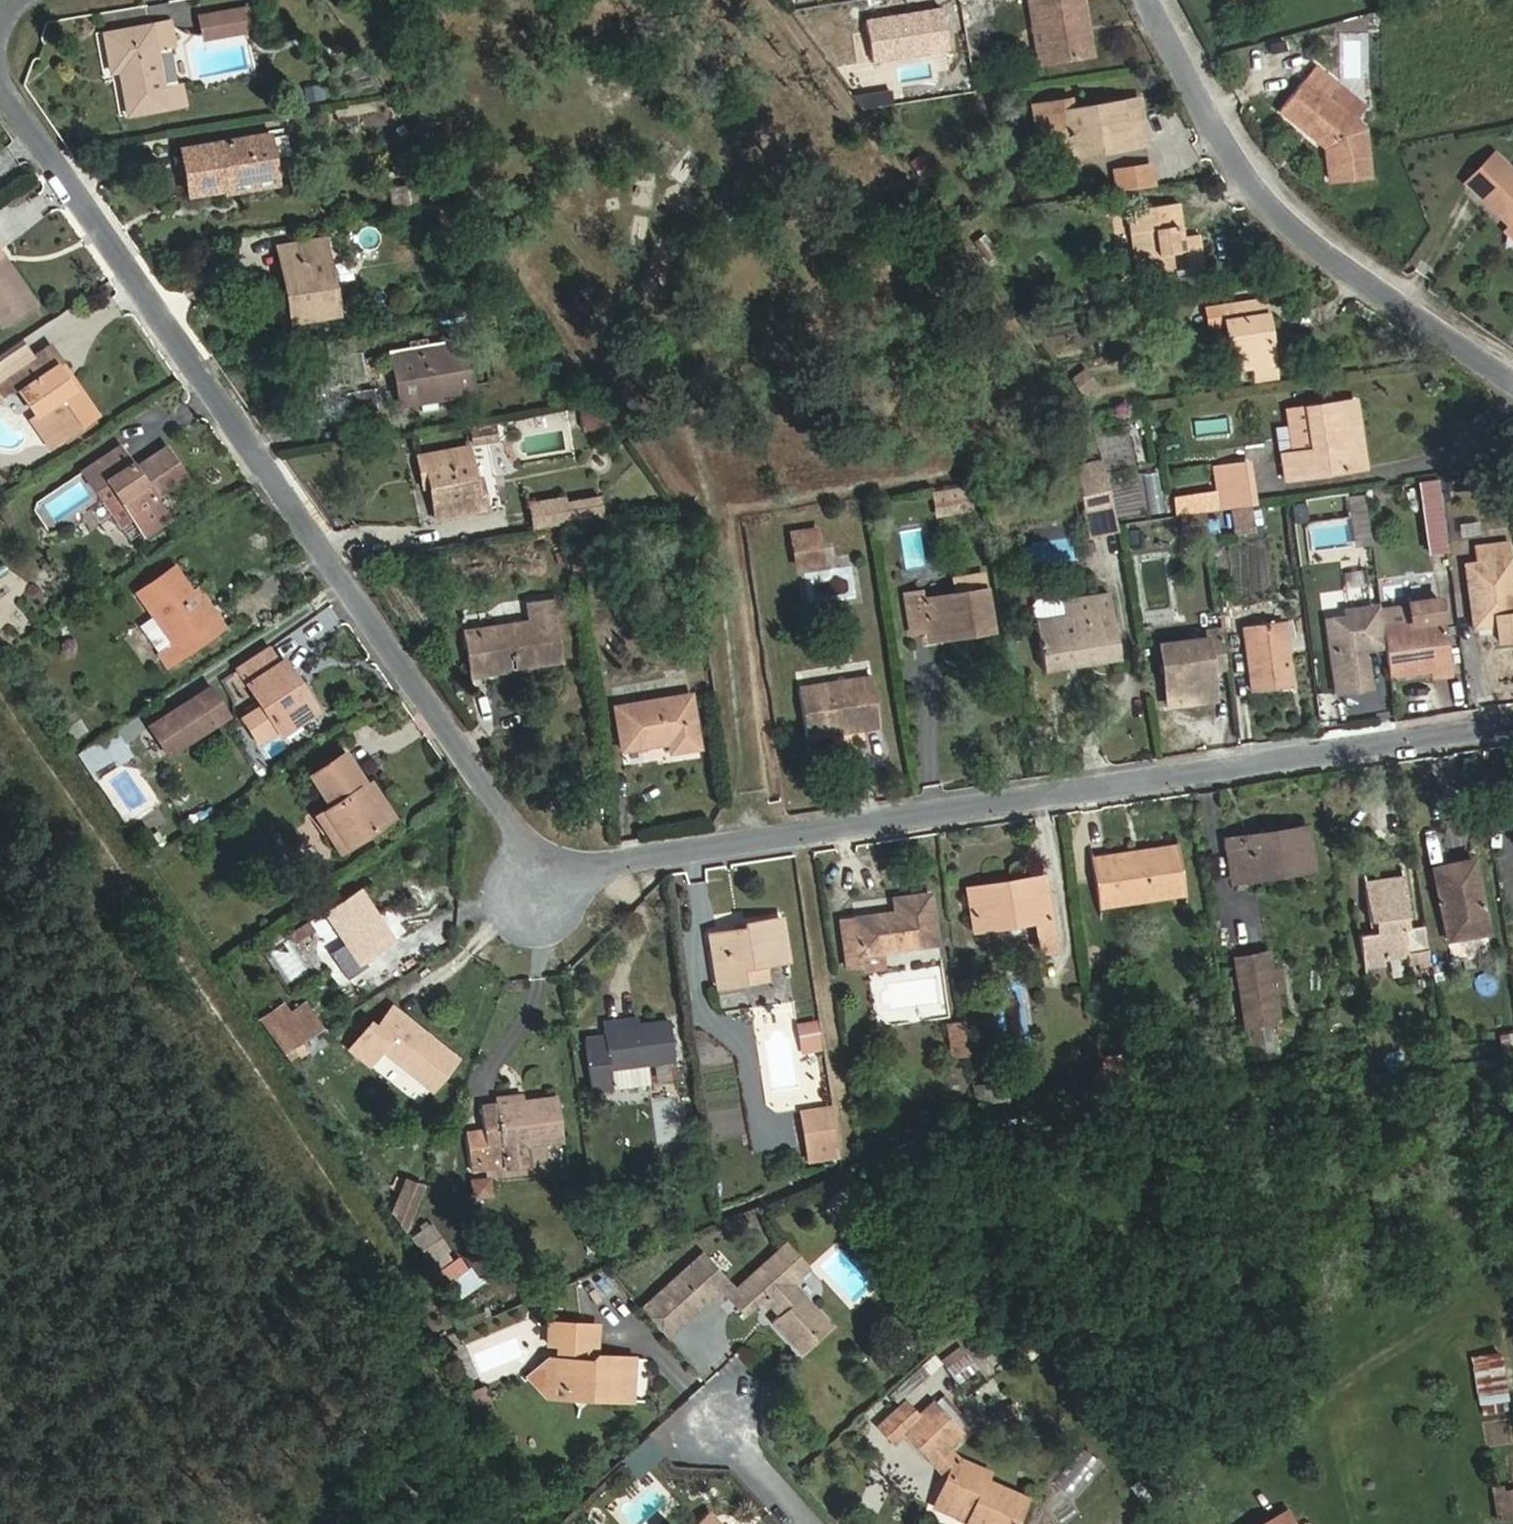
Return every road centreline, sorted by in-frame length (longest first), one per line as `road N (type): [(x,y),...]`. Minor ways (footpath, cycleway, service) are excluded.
road 1 (residential): [(0,50),(32,116),(548,880),(1512,724)]
road 2 (residential): [(1512,374),(1259,170),(1160,0)]
road 3 (residential): [(811,1523),(716,1418)]
road 4 (residential): [(118,0),(0,24)]

